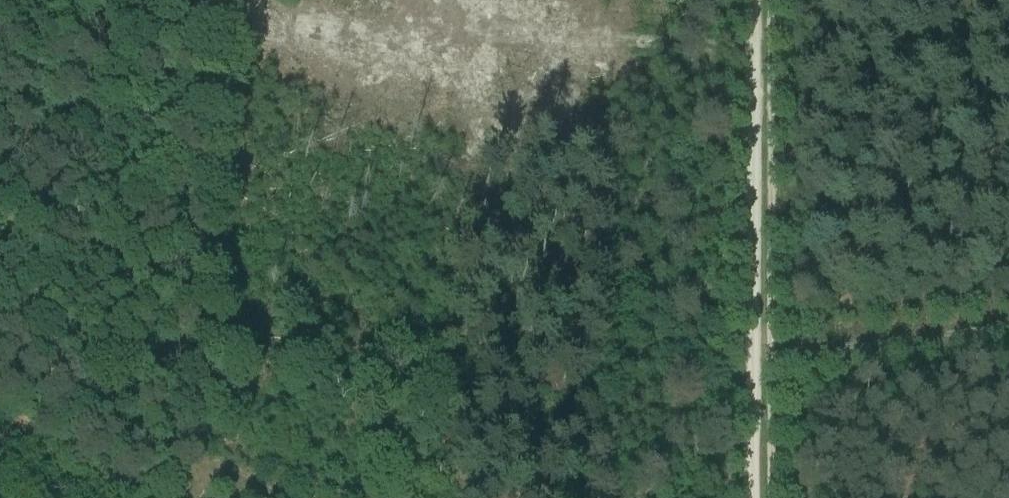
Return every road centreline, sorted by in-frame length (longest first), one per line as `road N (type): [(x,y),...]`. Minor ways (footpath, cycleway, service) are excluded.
road 1 (track): [(204,497),(210,0)]
road 2 (track): [(753,0),(752,497)]
road 3 (track): [(771,345),(1008,320)]

